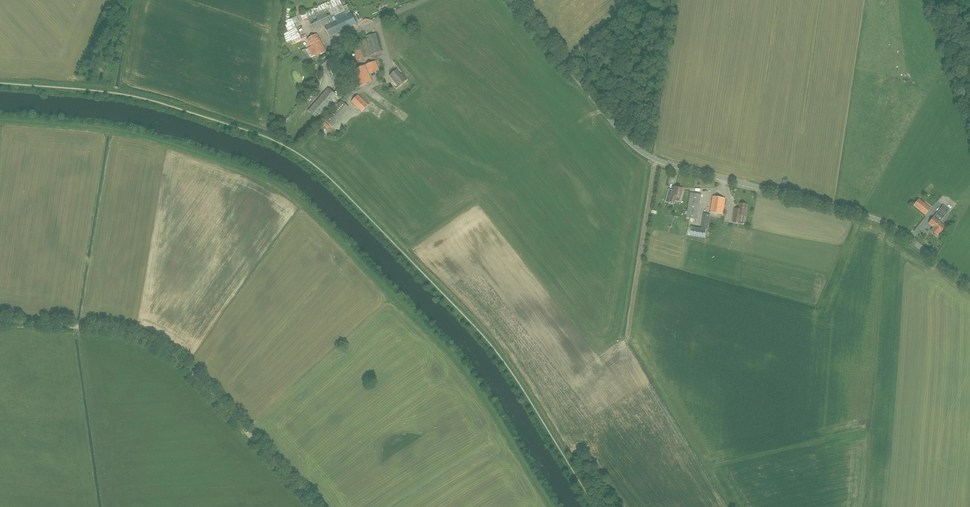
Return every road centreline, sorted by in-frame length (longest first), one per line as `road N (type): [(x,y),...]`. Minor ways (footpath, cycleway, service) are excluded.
road 1 (track): [(551,506),(467,374),(292,195),(155,140),(0,121)]
road 2 (unclassified): [(969,288),(877,219),(653,160),(513,0)]
road 3 (track): [(314,506),(162,350),(119,332),(0,321)]

